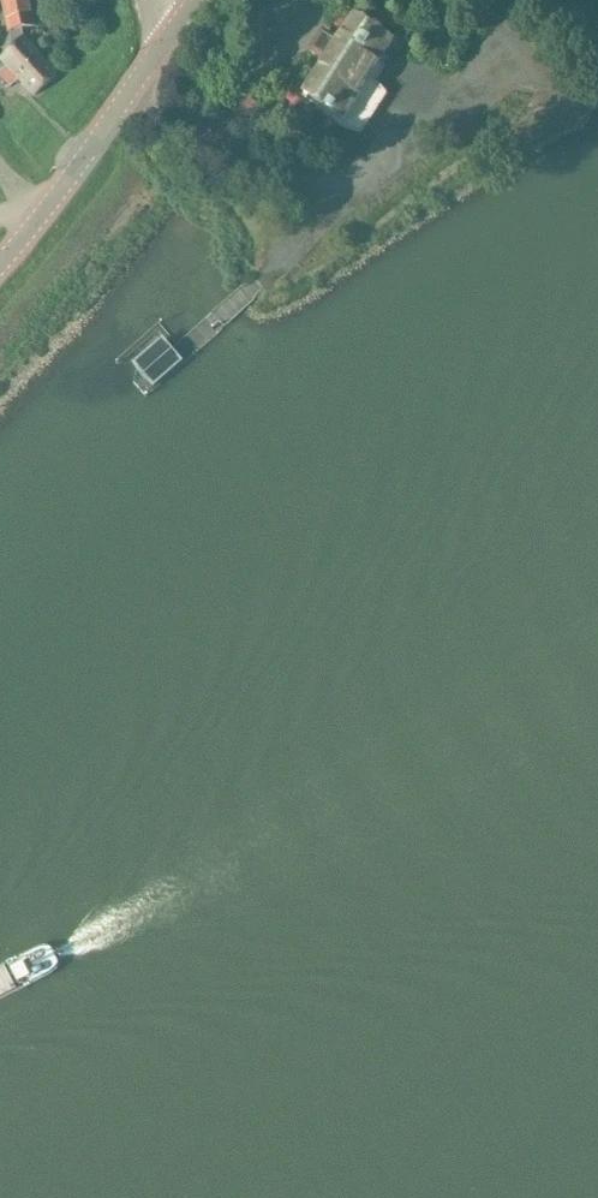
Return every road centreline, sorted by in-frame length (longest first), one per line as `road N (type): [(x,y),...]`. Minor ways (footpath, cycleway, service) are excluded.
road 1 (tertiary): [(0,261),(181,12)]

